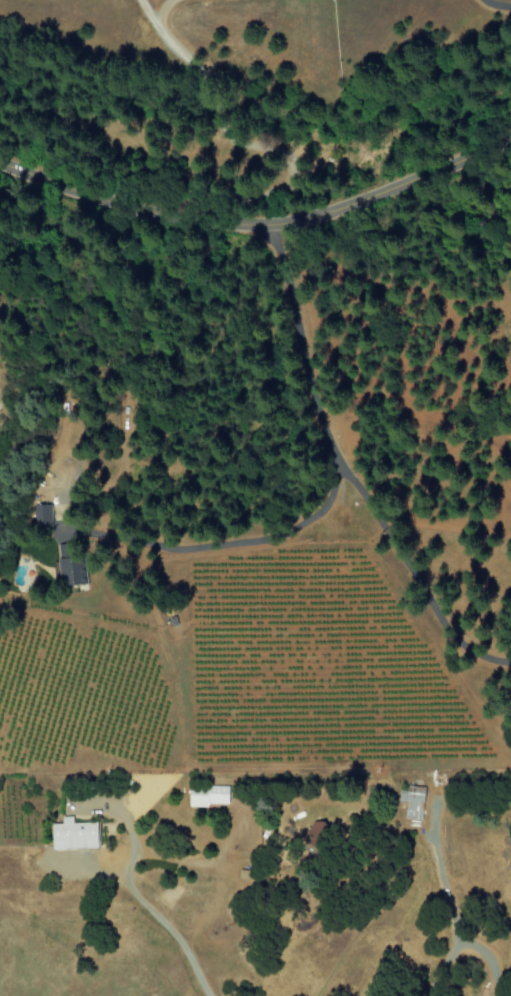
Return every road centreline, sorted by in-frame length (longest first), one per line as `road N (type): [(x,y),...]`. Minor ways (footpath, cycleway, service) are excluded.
road 1 (tertiary): [(0,168),(180,222),(289,222),(365,207),(510,141)]

